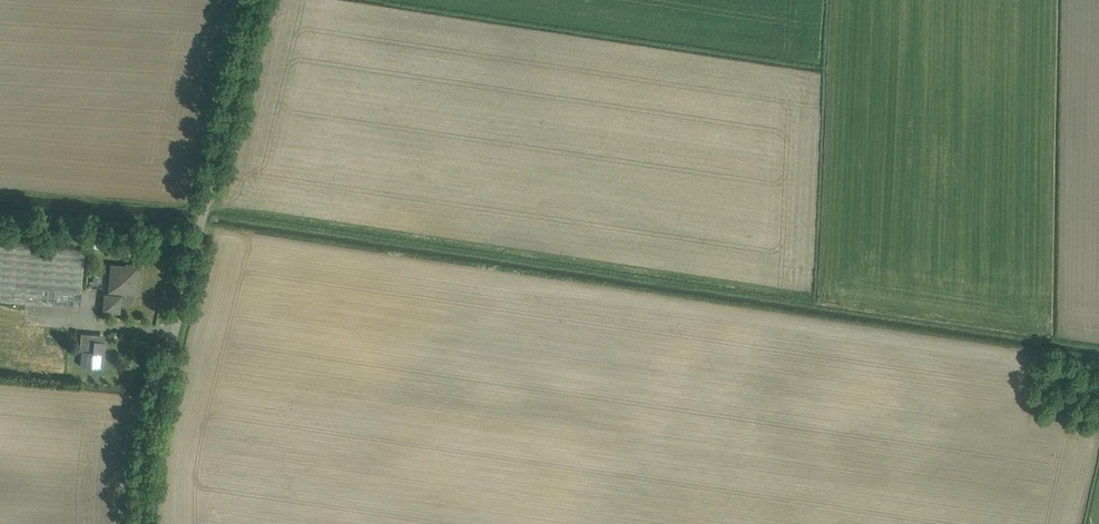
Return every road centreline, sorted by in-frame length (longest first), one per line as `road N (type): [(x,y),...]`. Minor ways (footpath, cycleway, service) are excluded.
road 1 (unclassified): [(149,523),(158,414),(258,0)]

